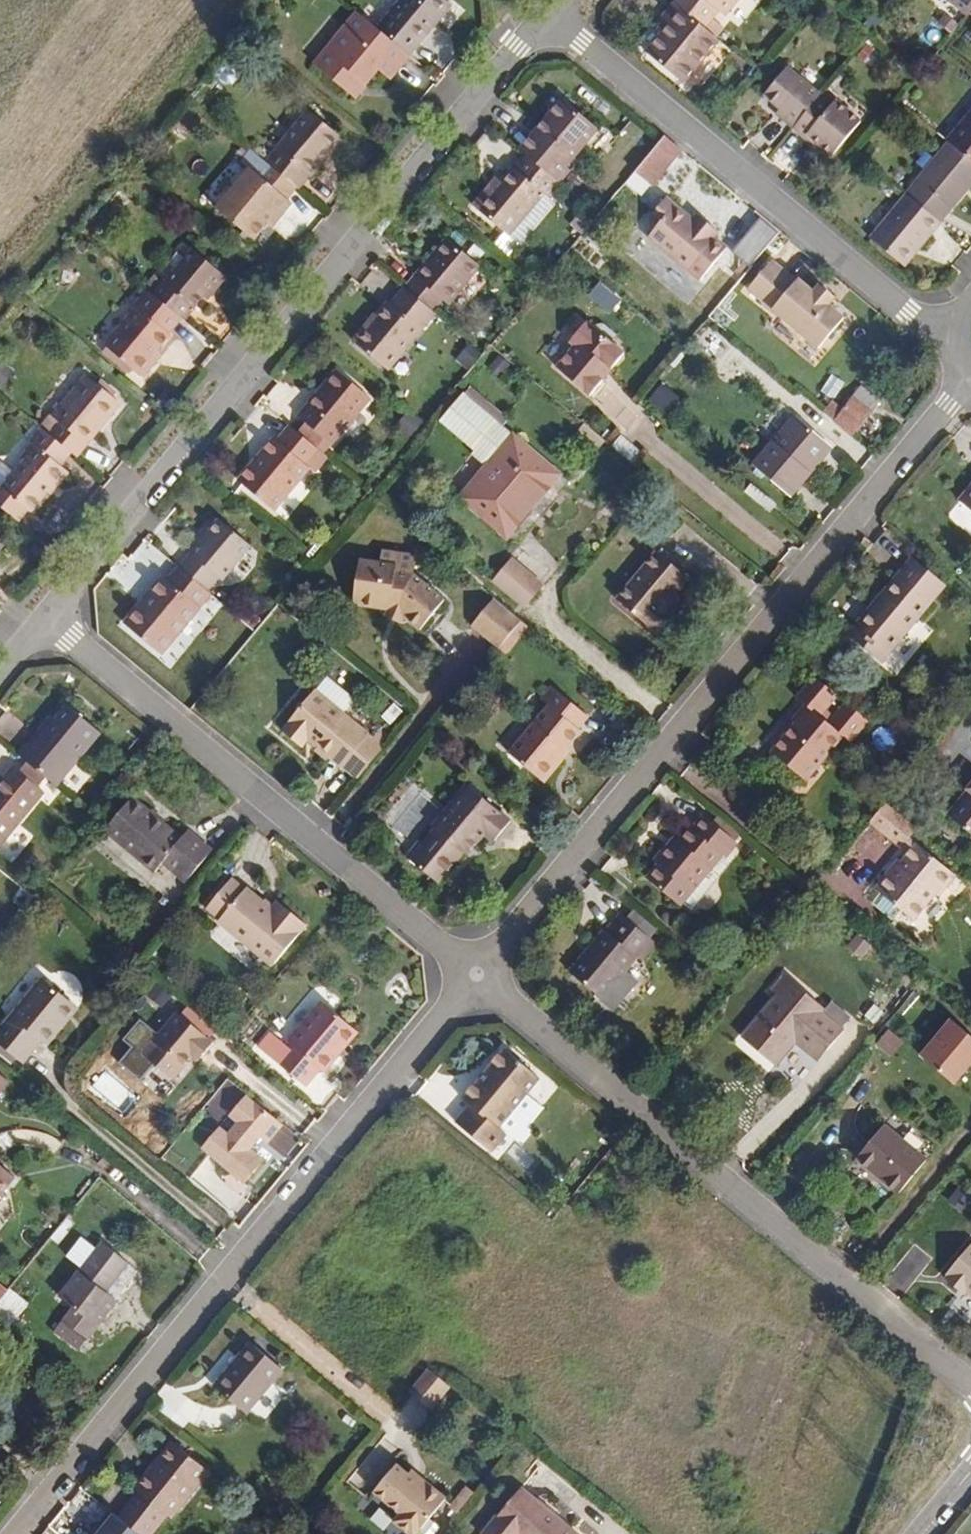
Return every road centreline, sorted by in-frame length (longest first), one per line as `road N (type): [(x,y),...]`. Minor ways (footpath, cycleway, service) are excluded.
road 1 (residential): [(549,17),(53,621)]
road 2 (residential): [(477,975),(962,387)]
road 3 (residential): [(17,1533),(477,975)]
road 4 (residential): [(477,975),(970,1377)]
road 5 (residential): [(53,621),(477,975)]
road 6 (residential): [(549,17),(938,339)]

